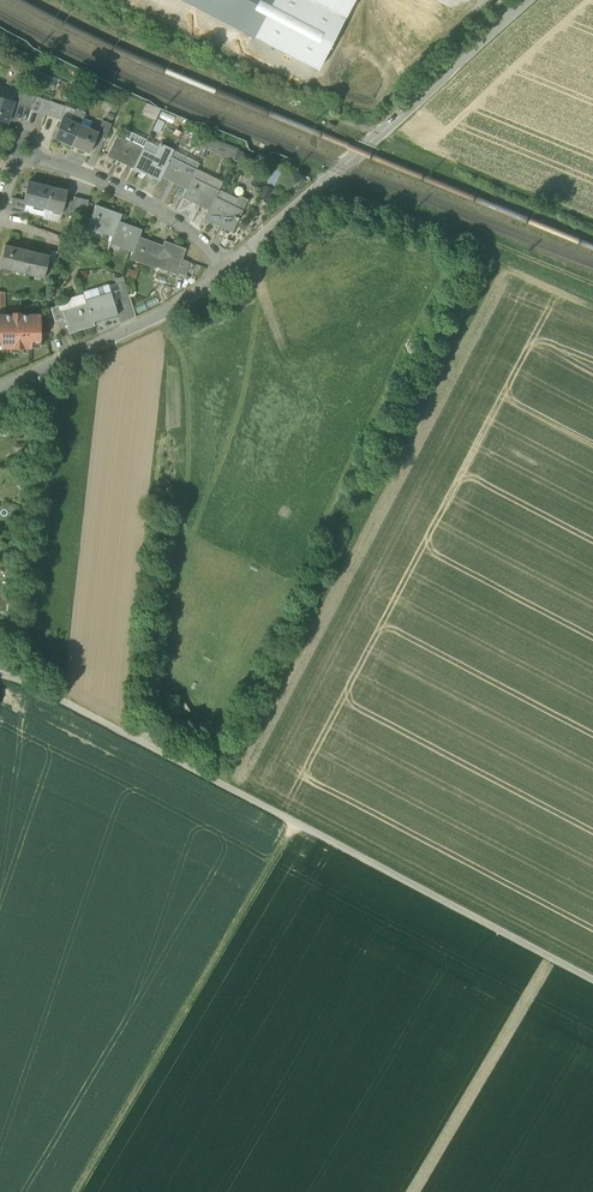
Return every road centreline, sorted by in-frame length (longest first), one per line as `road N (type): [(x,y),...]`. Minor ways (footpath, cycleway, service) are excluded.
road 1 (track): [(9,673),(592,980)]
road 2 (track): [(295,823),(76,1191)]
road 3 (unclassified): [(530,0),(227,268)]
road 4 (track): [(329,181),(592,287)]
road 5 (unclassified): [(227,268),(170,310),(0,389)]
road 6 (residential): [(227,268),(166,213),(20,152)]

